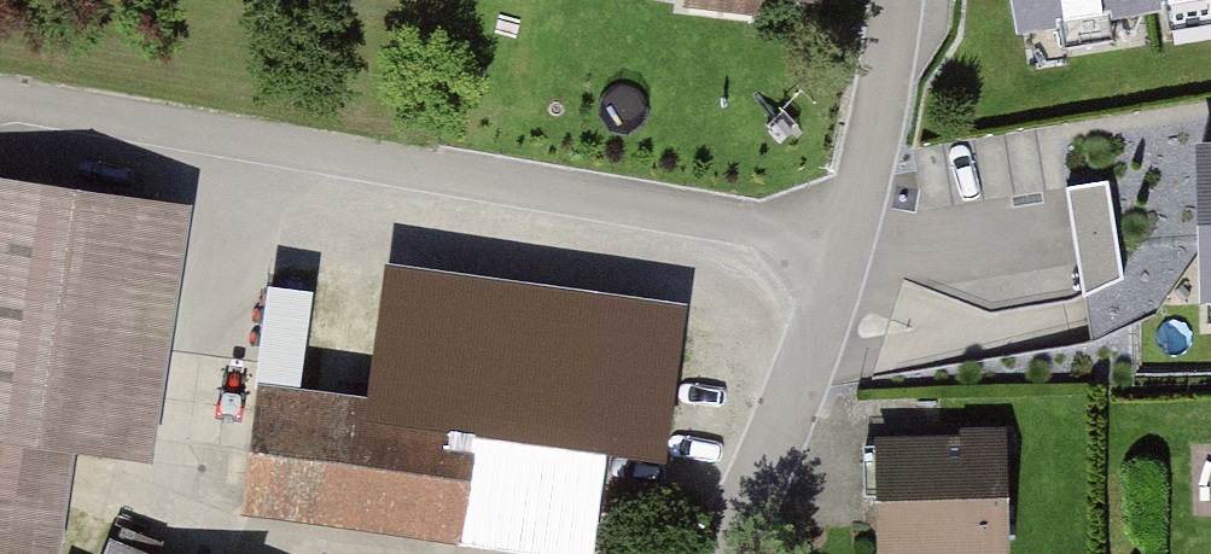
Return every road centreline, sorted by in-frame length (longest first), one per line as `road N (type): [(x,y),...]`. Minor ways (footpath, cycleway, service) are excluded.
road 1 (residential): [(0,93),(848,242)]
road 2 (residential): [(848,242),(798,385),(723,553)]
road 3 (residential): [(896,0),(848,242)]

